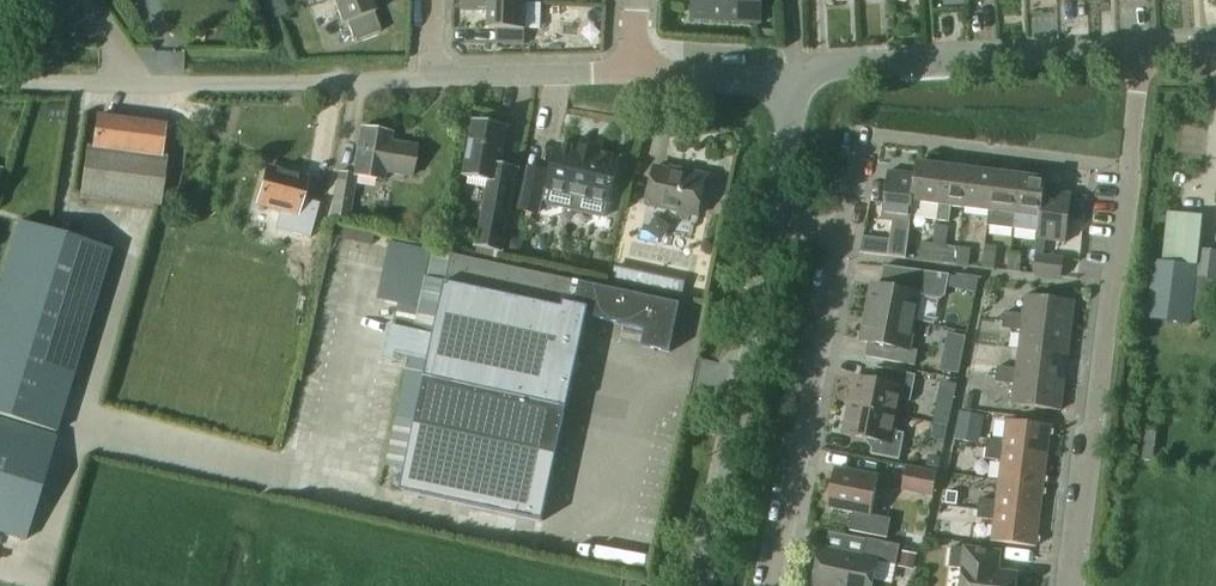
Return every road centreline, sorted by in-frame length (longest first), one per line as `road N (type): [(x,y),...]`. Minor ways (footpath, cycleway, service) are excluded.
road 1 (residential): [(0,81),(428,79)]
road 2 (residential): [(1075,585),(1130,169)]
road 3 (tertiary): [(699,585),(774,217)]
road 4 (residential): [(772,585),(845,232)]
road 5 (unclassified): [(798,75),(1143,51)]
road 6 (residential): [(1130,169),(866,133)]
road 7 (residential): [(428,79),(630,74),(653,64)]
road 8 (tertiary): [(774,217),(798,75)]

